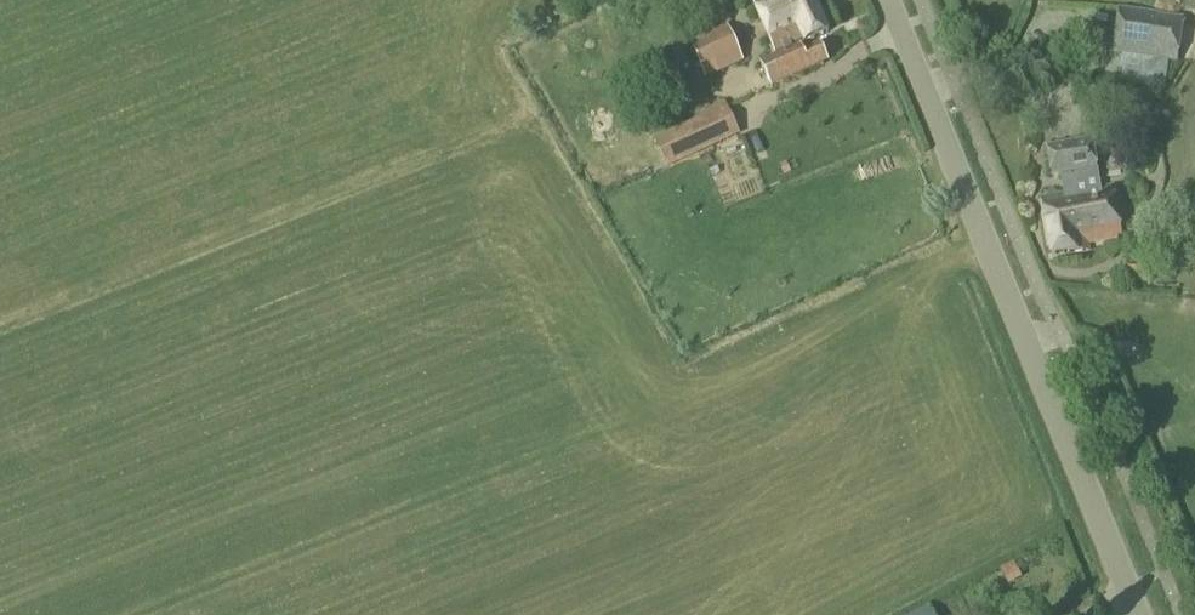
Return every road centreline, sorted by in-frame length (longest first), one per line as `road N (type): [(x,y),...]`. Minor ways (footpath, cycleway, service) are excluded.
road 1 (tertiary): [(1136,614),(889,0)]

